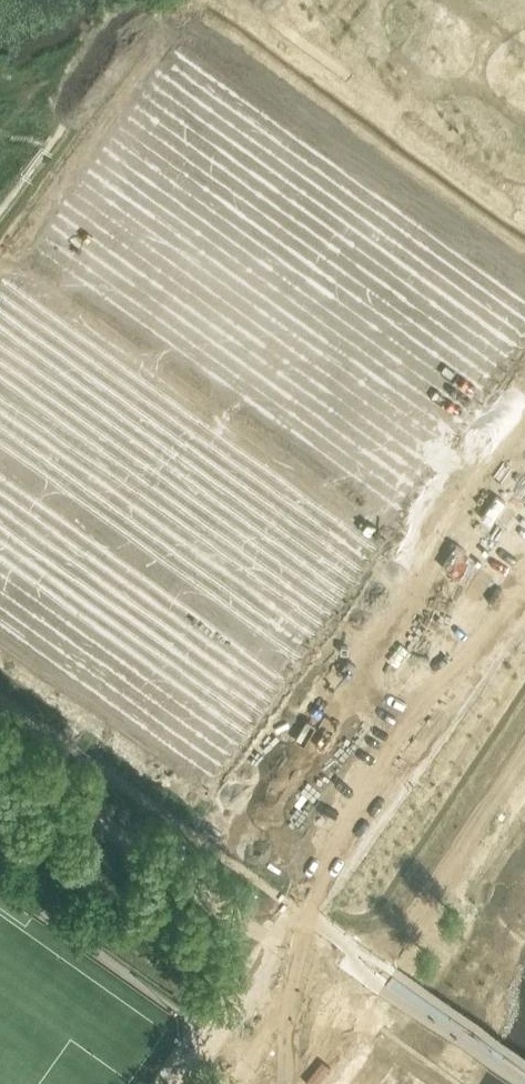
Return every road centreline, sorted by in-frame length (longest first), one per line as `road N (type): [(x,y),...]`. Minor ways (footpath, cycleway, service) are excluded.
road 1 (unclassified): [(524,569),(318,862),(323,886),(181,1083)]

